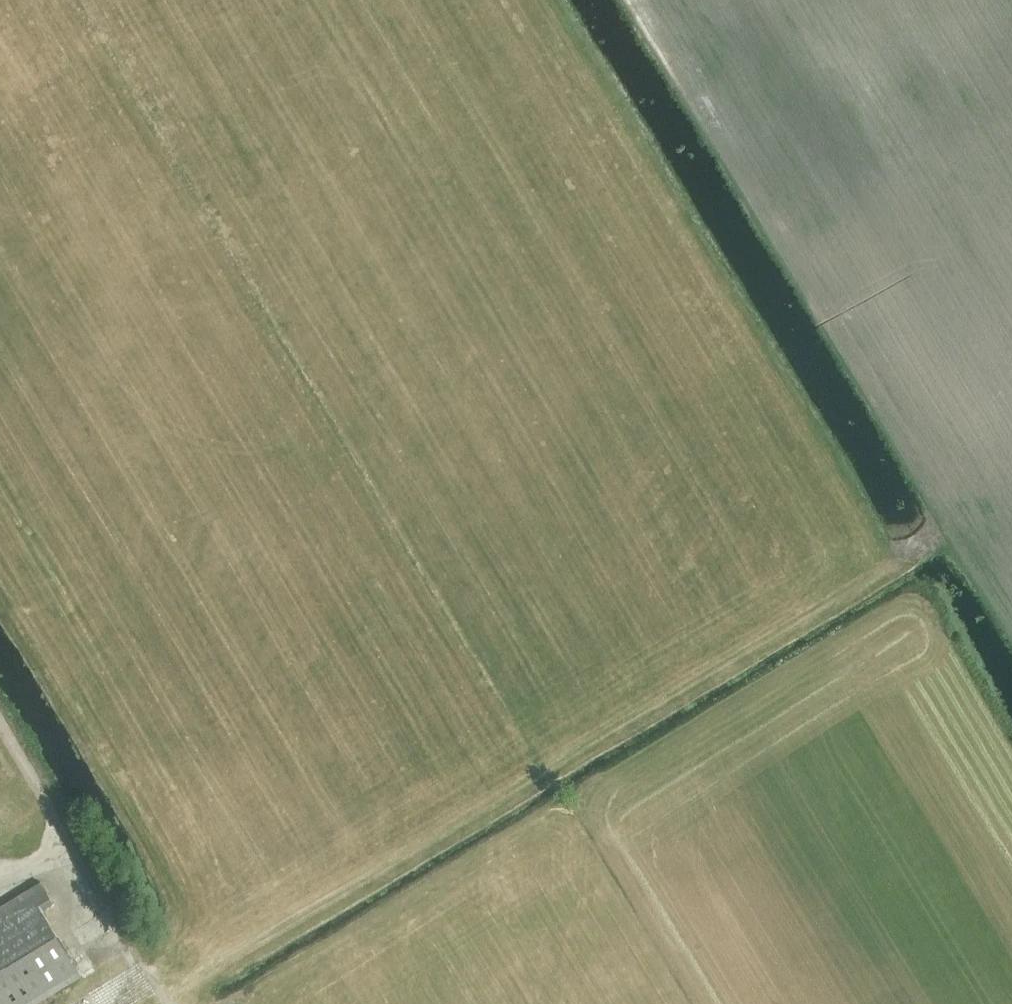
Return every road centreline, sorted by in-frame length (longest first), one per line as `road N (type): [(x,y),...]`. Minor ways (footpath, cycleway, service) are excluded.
road 1 (track): [(0,729),(70,845)]

